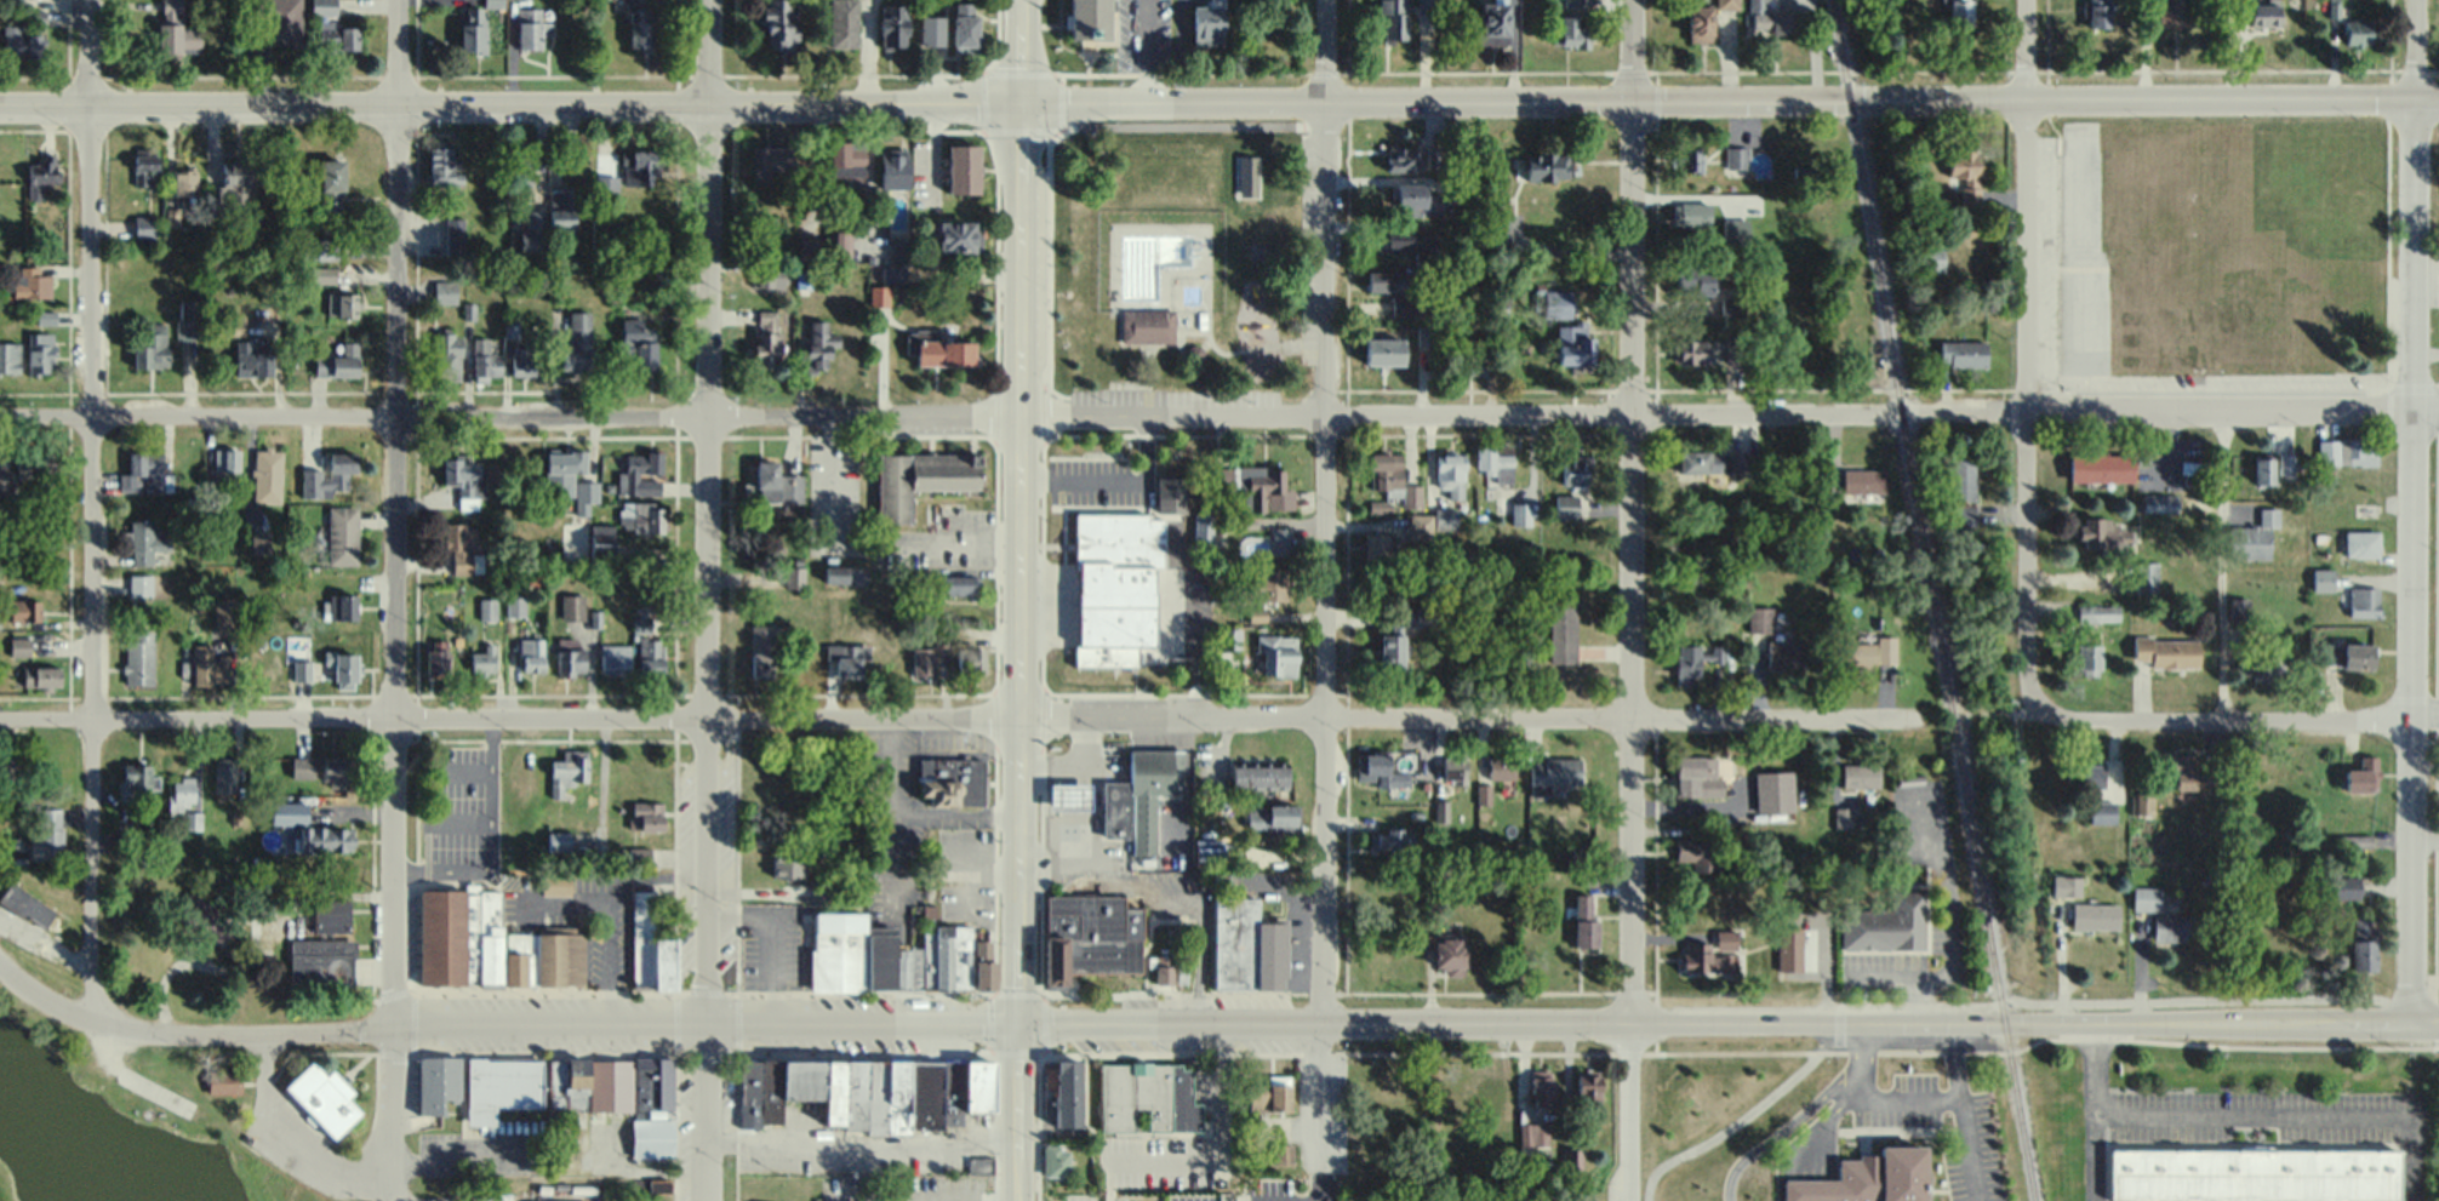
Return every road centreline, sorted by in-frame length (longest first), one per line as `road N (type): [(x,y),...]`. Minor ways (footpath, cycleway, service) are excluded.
road 1 (secondary): [(2438,1022),(1017,1024)]
road 2 (secondary): [(2438,99),(1021,99)]
road 3 (residential): [(2409,410),(1018,413)]
road 4 (tertiary): [(1017,1024),(159,1035),(79,1020),(0,968)]
road 5 (residential): [(390,1033),(397,0)]
road 6 (residential): [(92,1024),(86,0)]
road 7 (residential): [(704,1024),(708,0)]
road 8 (residential): [(1320,1023),(1323,0)]
road 9 (residential): [(2411,1022),(2414,0)]
road 10 (residential): [(1628,1022),(1630,0)]
road 11 (secondary): [(1021,99),(0,101)]
road 12 (residential): [(1018,413),(0,418)]
road 13 (residential): [(1018,714),(0,715)]
road 14 (primary): [(1017,1024),(1021,99)]
road 15 (residential): [(1921,715),(1018,714)]
road 16 (residential): [(2041,705),(2026,671),(2023,0)]
road 17 (residential): [(2410,719),(2083,716),(2041,705)]
road 18 (residential): [(1628,1200),(1628,1022)]
road 19 (primary): [(1018,1200),(1017,1024)]
road 20 (residential): [(704,1200),(704,1024)]
road 21 (residential): [(390,1033),(391,1200)]

